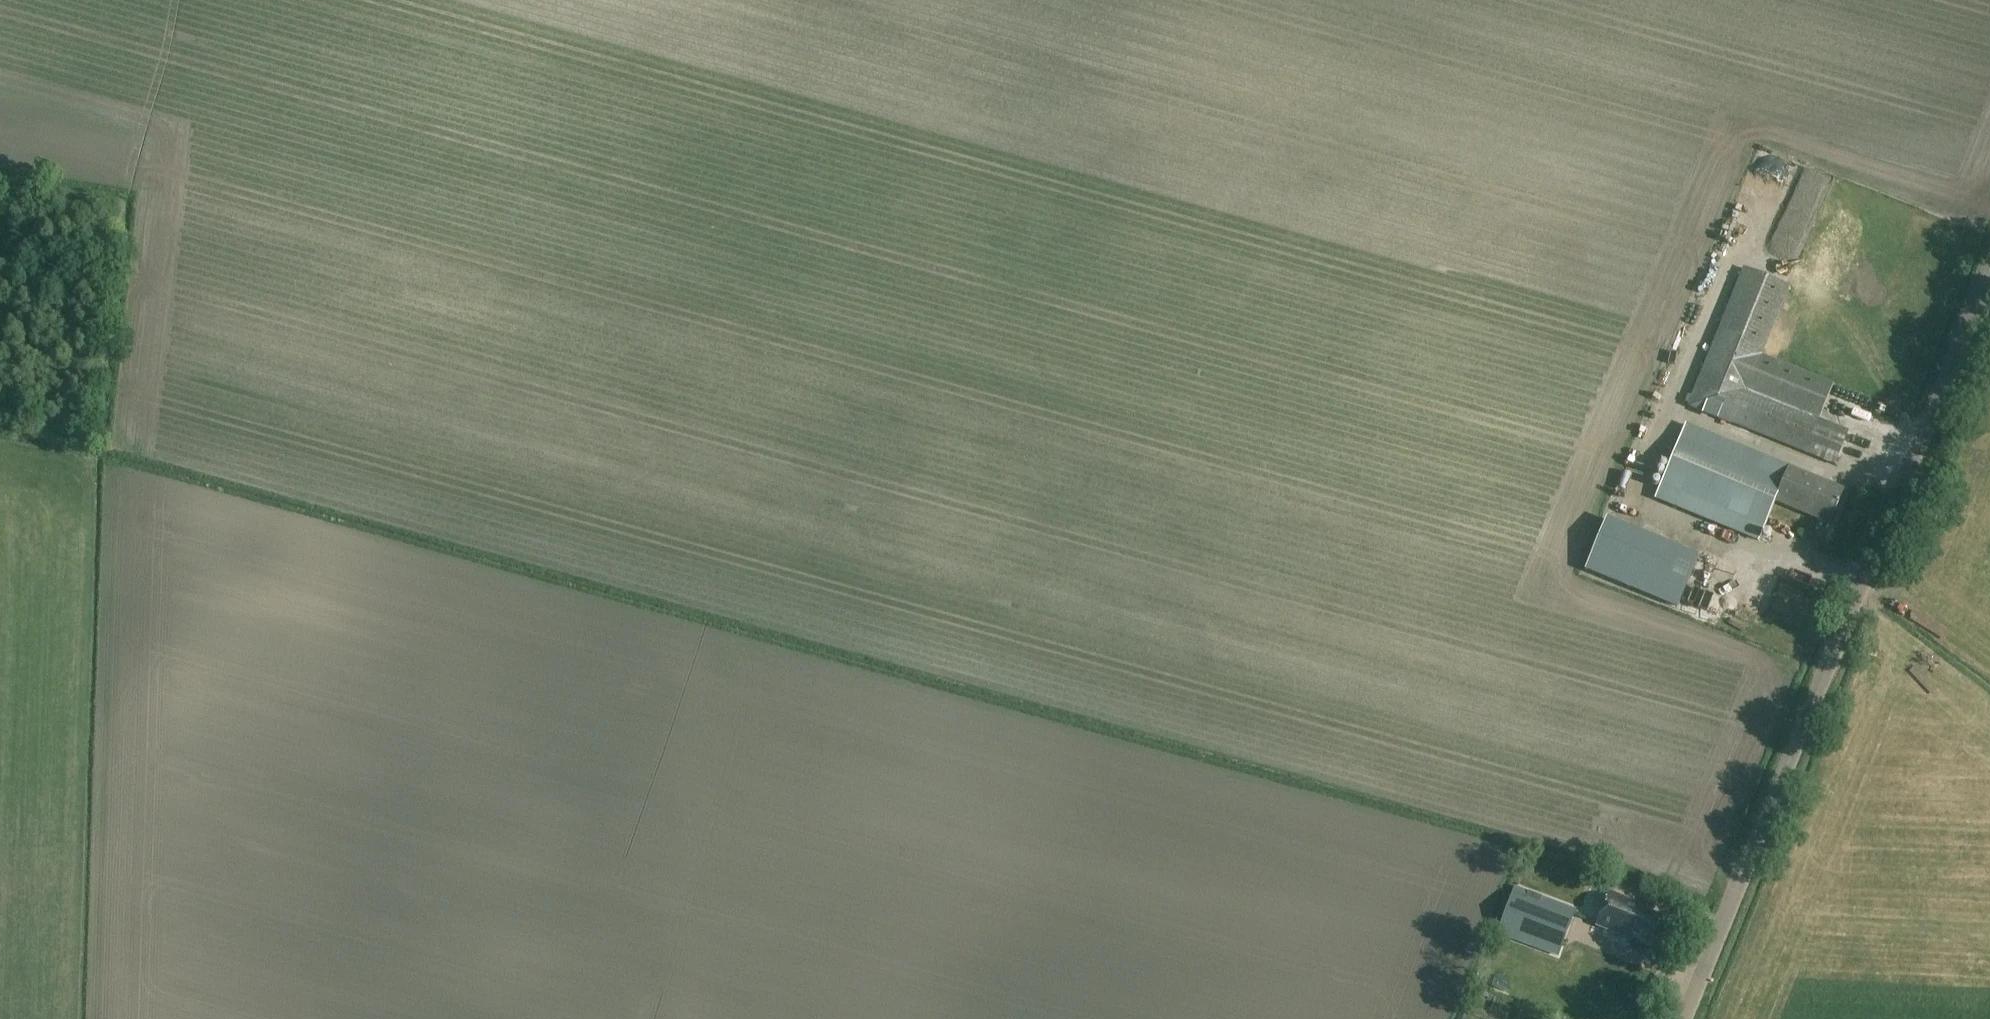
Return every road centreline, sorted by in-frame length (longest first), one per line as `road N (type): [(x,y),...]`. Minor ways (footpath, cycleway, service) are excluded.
road 1 (unclassified): [(1682,1018),(1989,275)]

